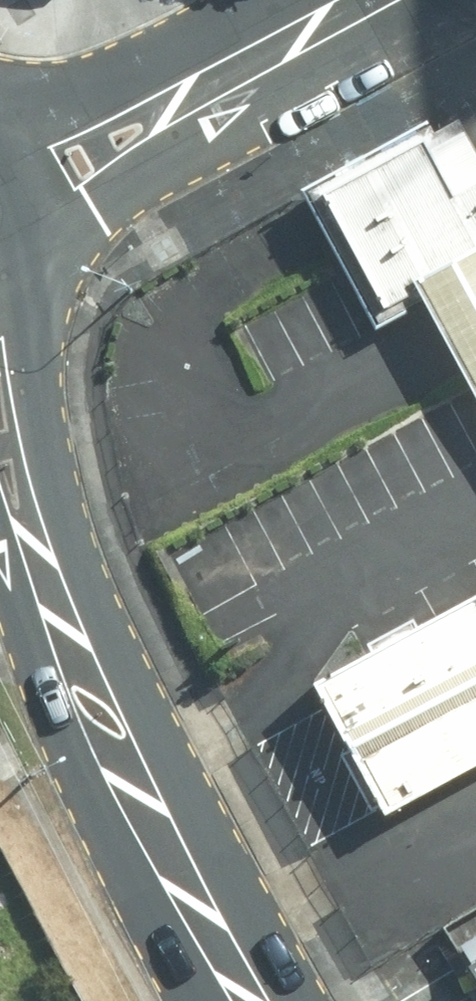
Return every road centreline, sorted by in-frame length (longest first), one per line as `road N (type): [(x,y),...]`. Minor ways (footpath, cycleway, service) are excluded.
road 1 (secondary): [(9,306),(65,529),(186,819),(297,1000)]
road 2 (secondary): [(206,1000),(118,847),(0,569)]
road 3 (tertiary): [(384,0),(33,268)]
road 4 (tertiary): [(0,130),(187,70),(359,0)]
road 5 (secondary): [(0,147),(28,178),(38,207),(33,268)]

